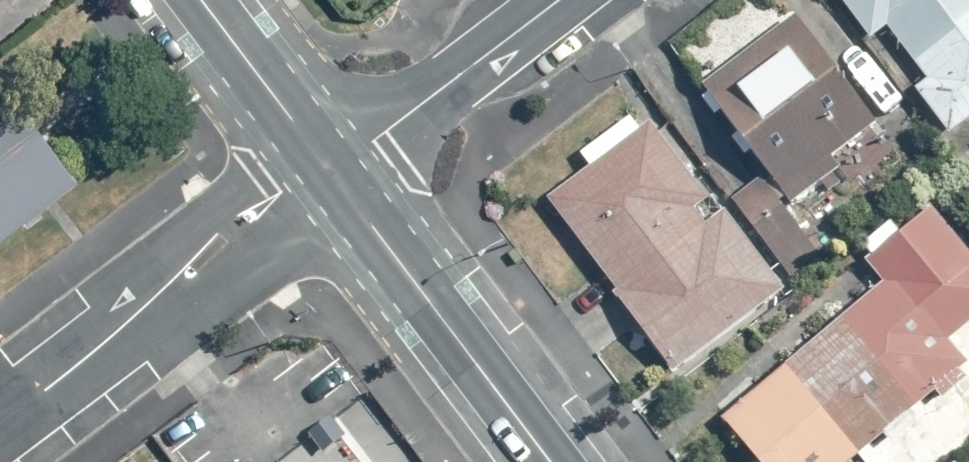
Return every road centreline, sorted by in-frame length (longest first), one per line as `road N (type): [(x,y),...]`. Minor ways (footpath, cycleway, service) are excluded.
road 1 (residential): [(0,426),(220,239),(276,196),(327,171)]
road 2 (secondary): [(548,461),(327,171)]
road 3 (residential): [(327,171),(374,144),(562,0)]
road 4 (secondary): [(327,171),(198,0)]

